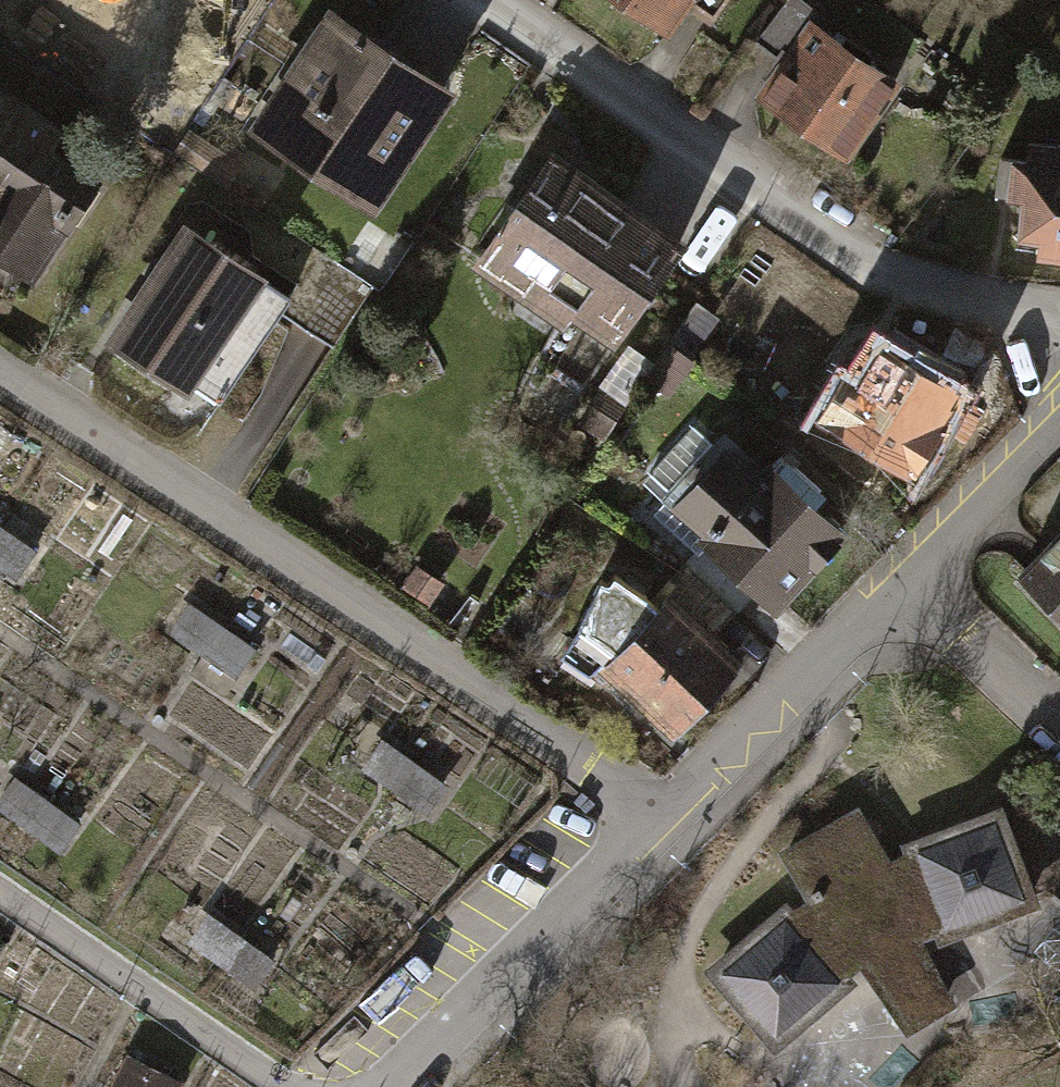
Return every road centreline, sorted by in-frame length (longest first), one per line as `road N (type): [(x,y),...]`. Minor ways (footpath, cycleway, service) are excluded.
road 1 (residential): [(0,371),(663,811)]
road 2 (residential): [(1059,317),(869,267),(490,0)]
road 3 (residential): [(663,811),(368,1086)]
road 4 (residential): [(894,581),(663,811)]
road 5 (residential): [(1059,405),(894,581)]
road 6 (residential): [(1059,728),(894,581)]

